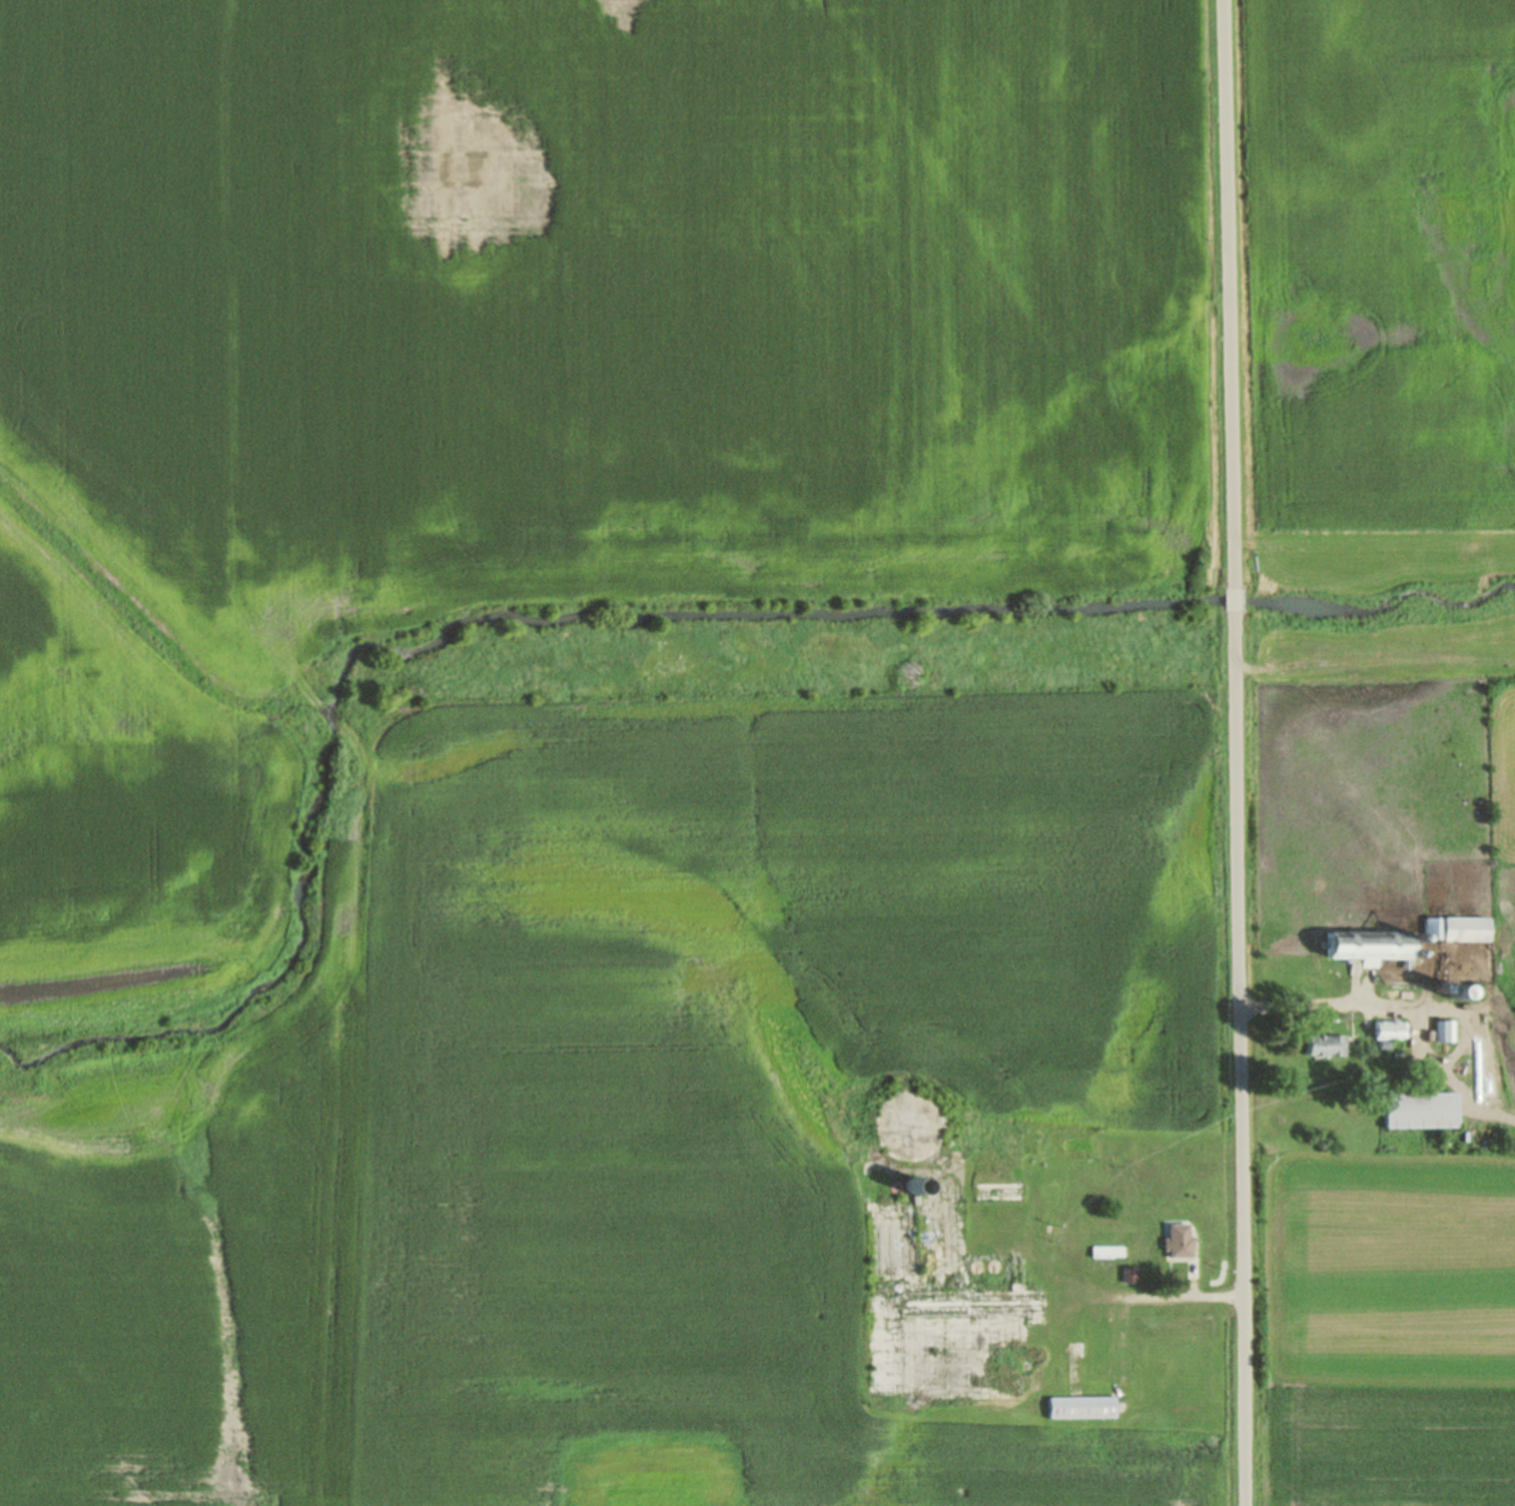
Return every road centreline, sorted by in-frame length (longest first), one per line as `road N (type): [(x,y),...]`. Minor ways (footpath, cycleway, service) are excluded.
road 1 (residential): [(1245,1505),(1226,0)]
road 2 (track): [(1420,1008),(1420,1044),(1440,1078),(1514,1121)]

